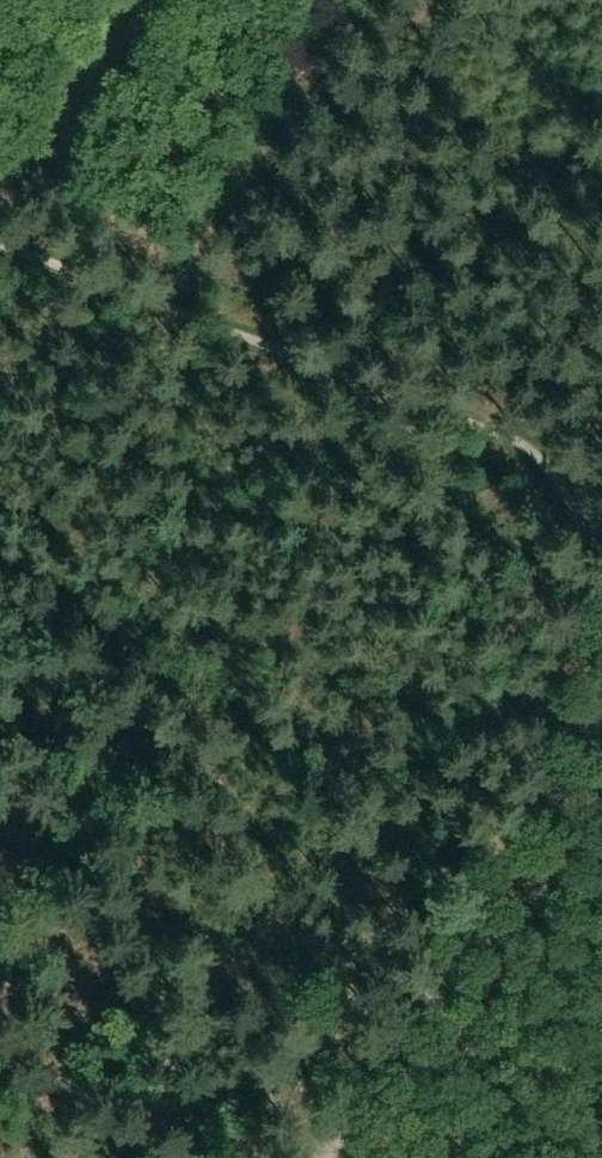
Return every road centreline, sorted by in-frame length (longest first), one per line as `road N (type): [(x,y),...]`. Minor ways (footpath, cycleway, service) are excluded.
road 1 (track): [(317,1157),(601,717)]
road 2 (track): [(114,1157),(45,1108),(0,1095)]

